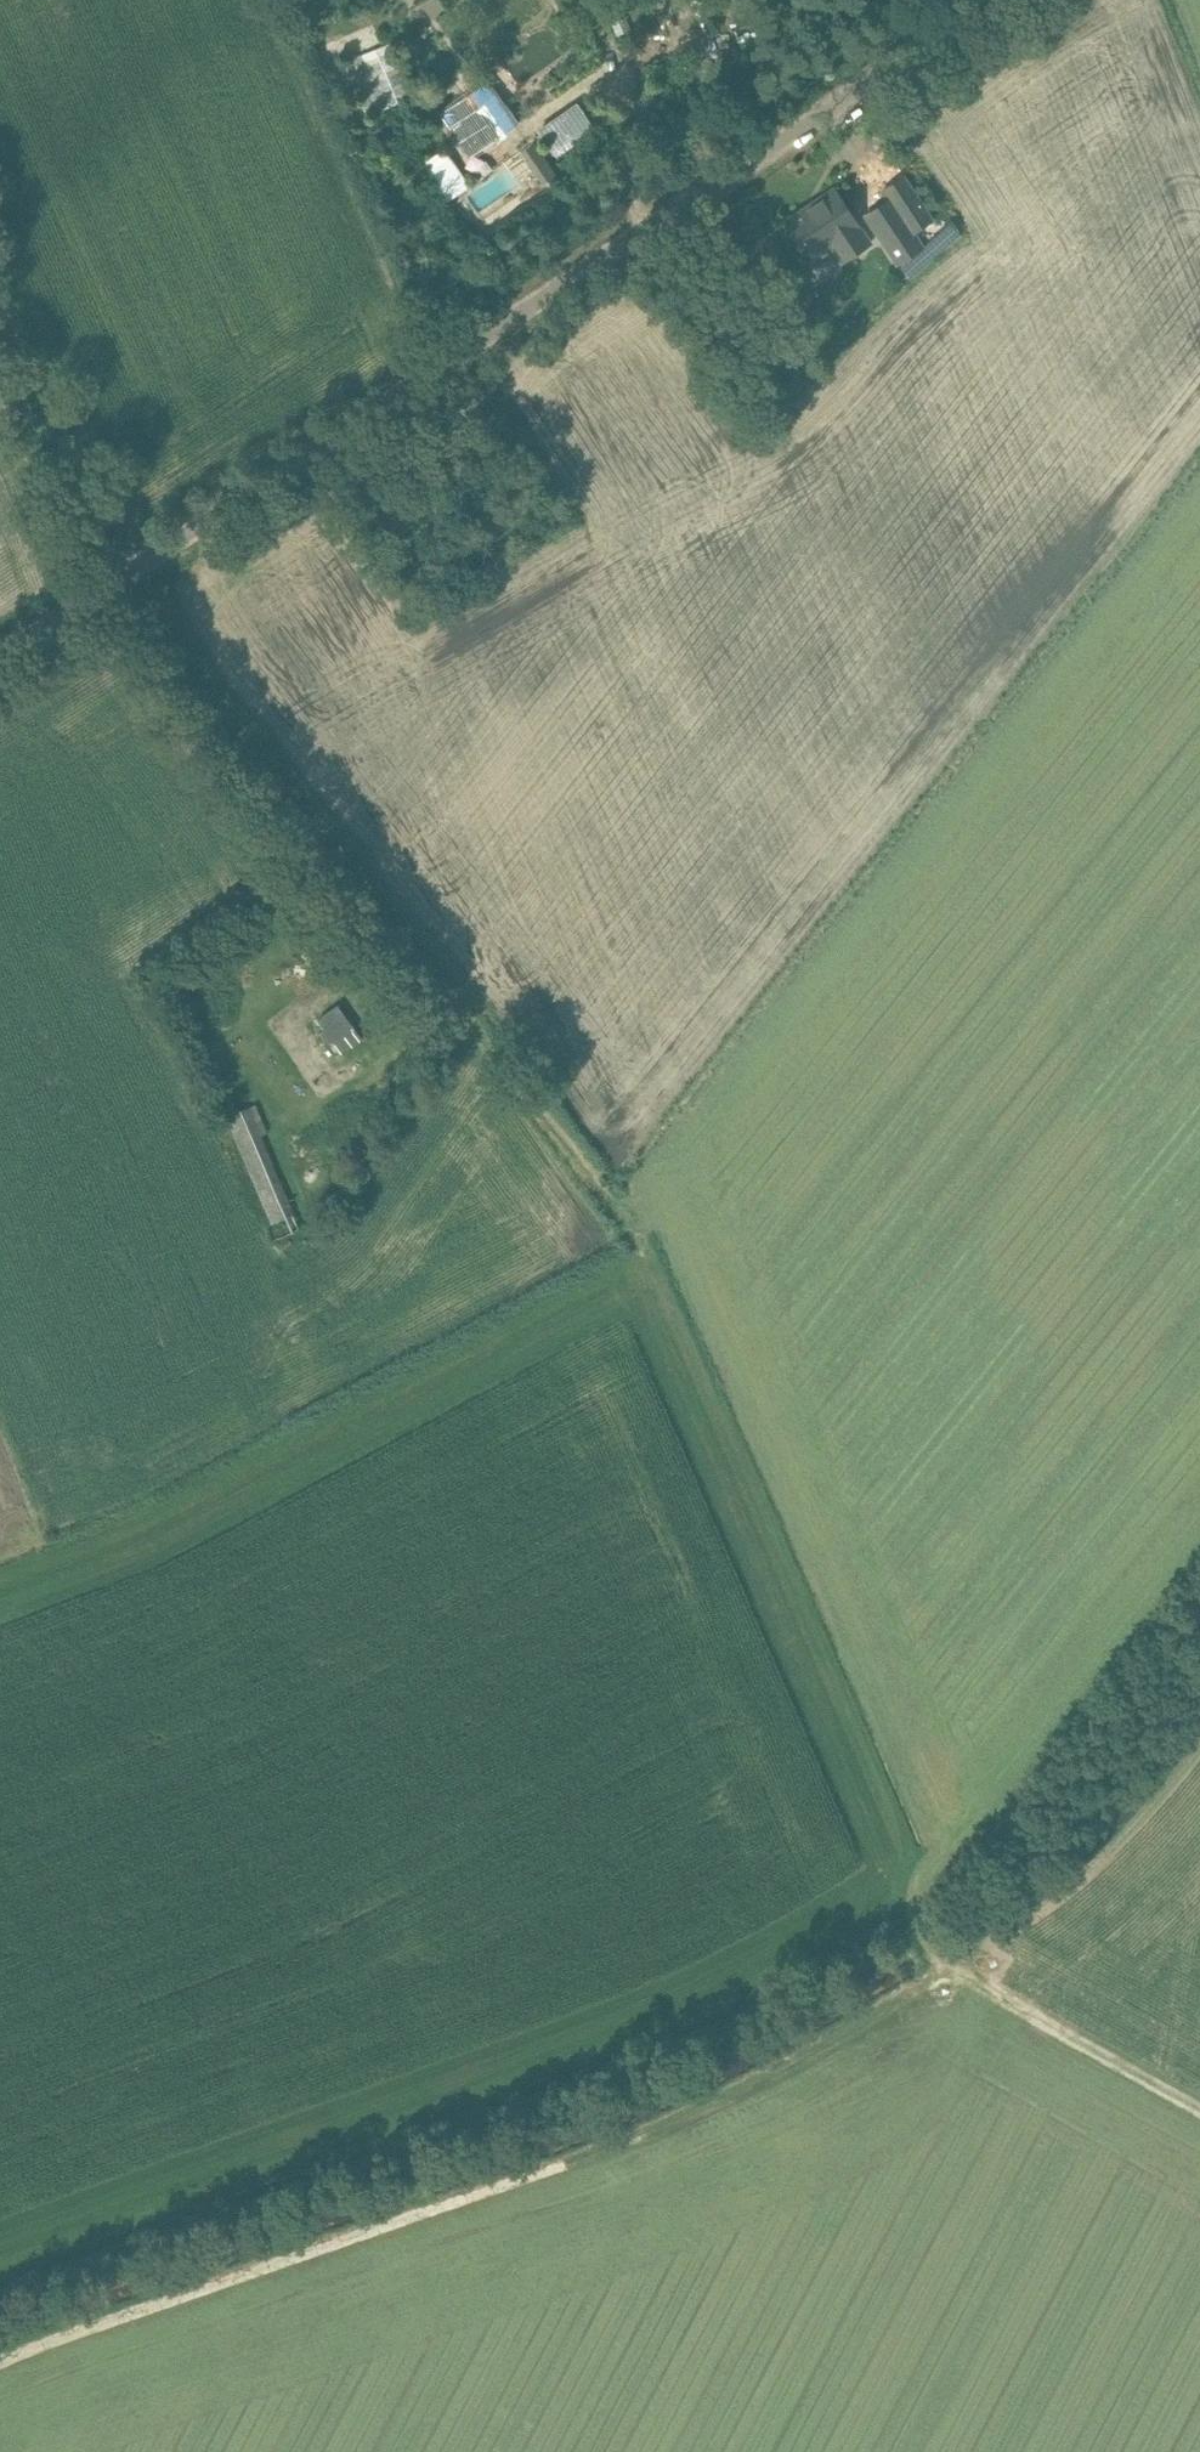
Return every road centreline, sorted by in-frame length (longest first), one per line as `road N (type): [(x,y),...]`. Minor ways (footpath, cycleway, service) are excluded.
road 1 (unclassified): [(0,653),(987,0)]
road 2 (track): [(0,317),(112,580)]

